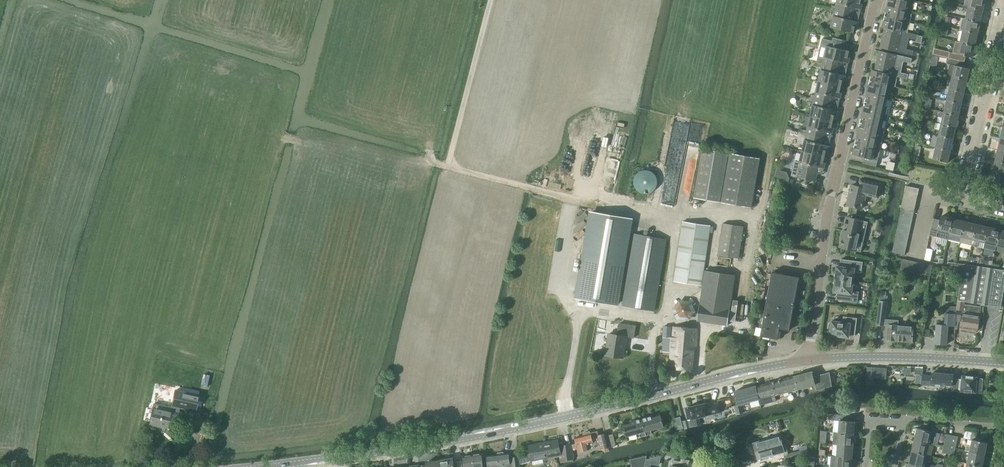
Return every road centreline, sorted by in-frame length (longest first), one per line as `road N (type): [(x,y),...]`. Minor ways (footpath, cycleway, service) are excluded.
road 1 (unclassified): [(808,361),(487,434),(265,466)]
road 2 (residential): [(808,361),(832,194),(876,0)]
road 3 (track): [(456,168),(573,199),(556,296),(580,311),(565,417)]
road 4 (unclassified): [(1003,363),(808,361)]
road 5 (residential): [(964,200),(1003,27)]
road 6 (track): [(490,0),(450,155),(456,168)]

